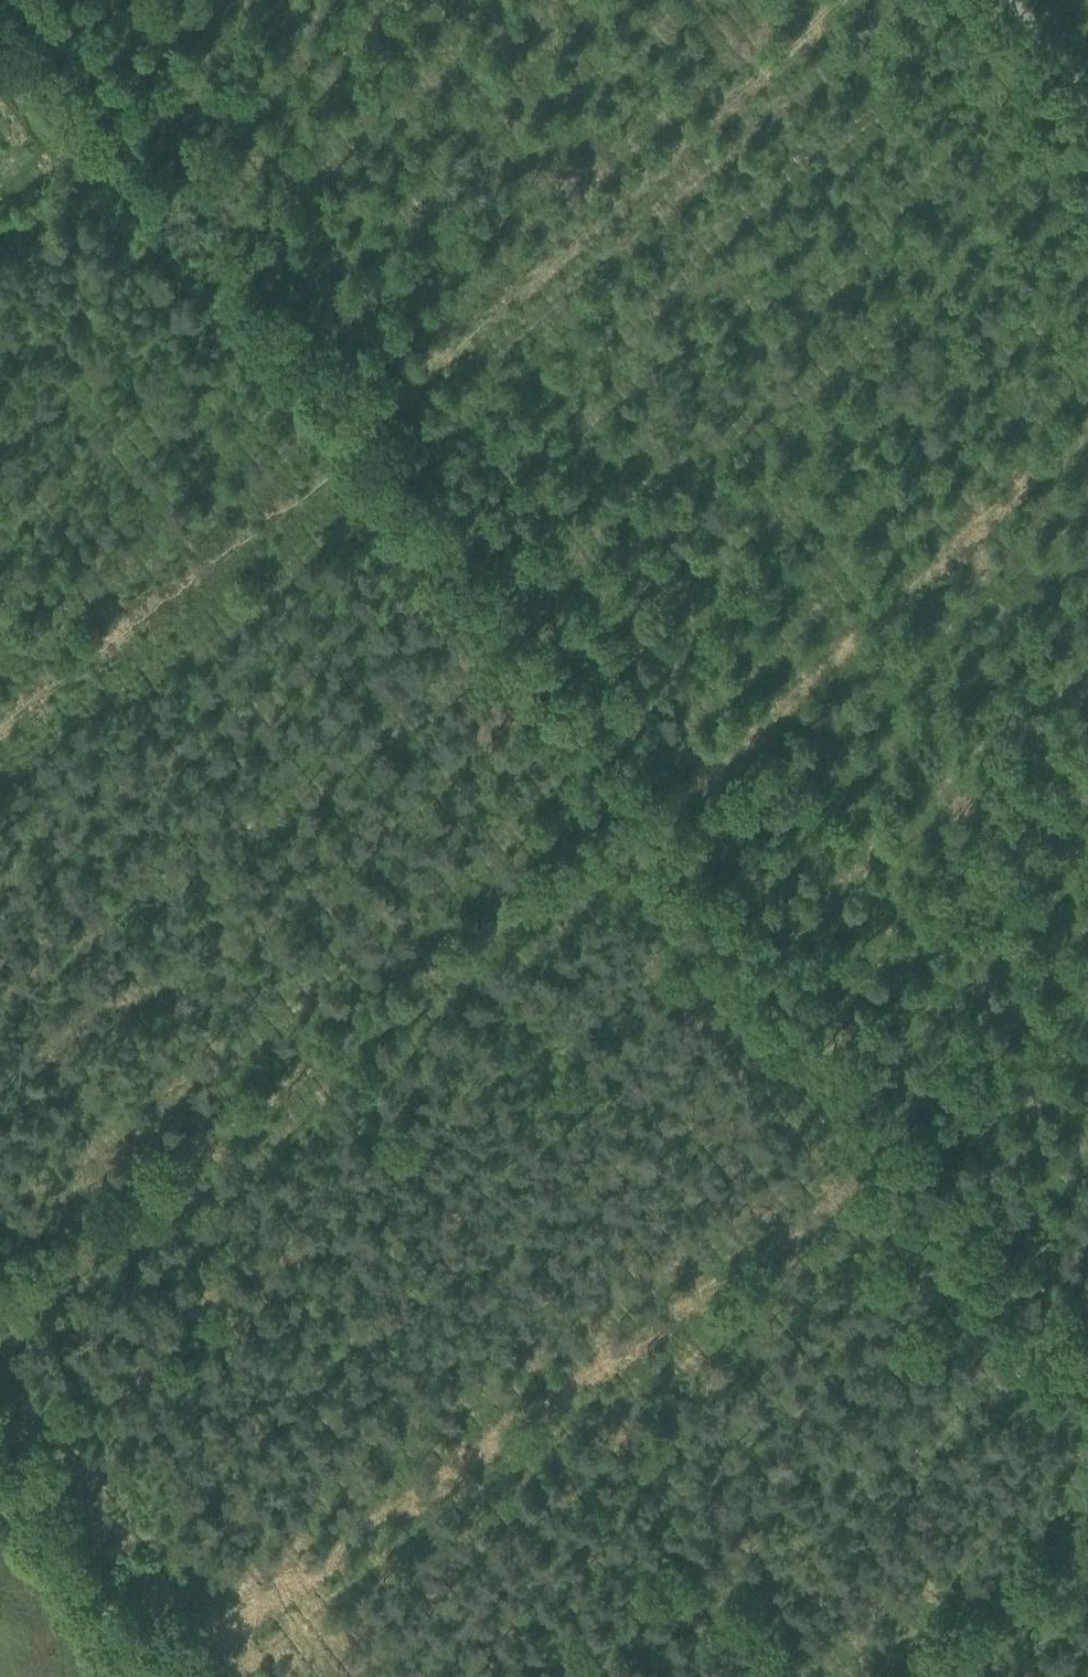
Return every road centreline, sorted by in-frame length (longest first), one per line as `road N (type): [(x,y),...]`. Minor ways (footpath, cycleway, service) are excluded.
road 1 (track): [(157,1676),(0,1470)]

